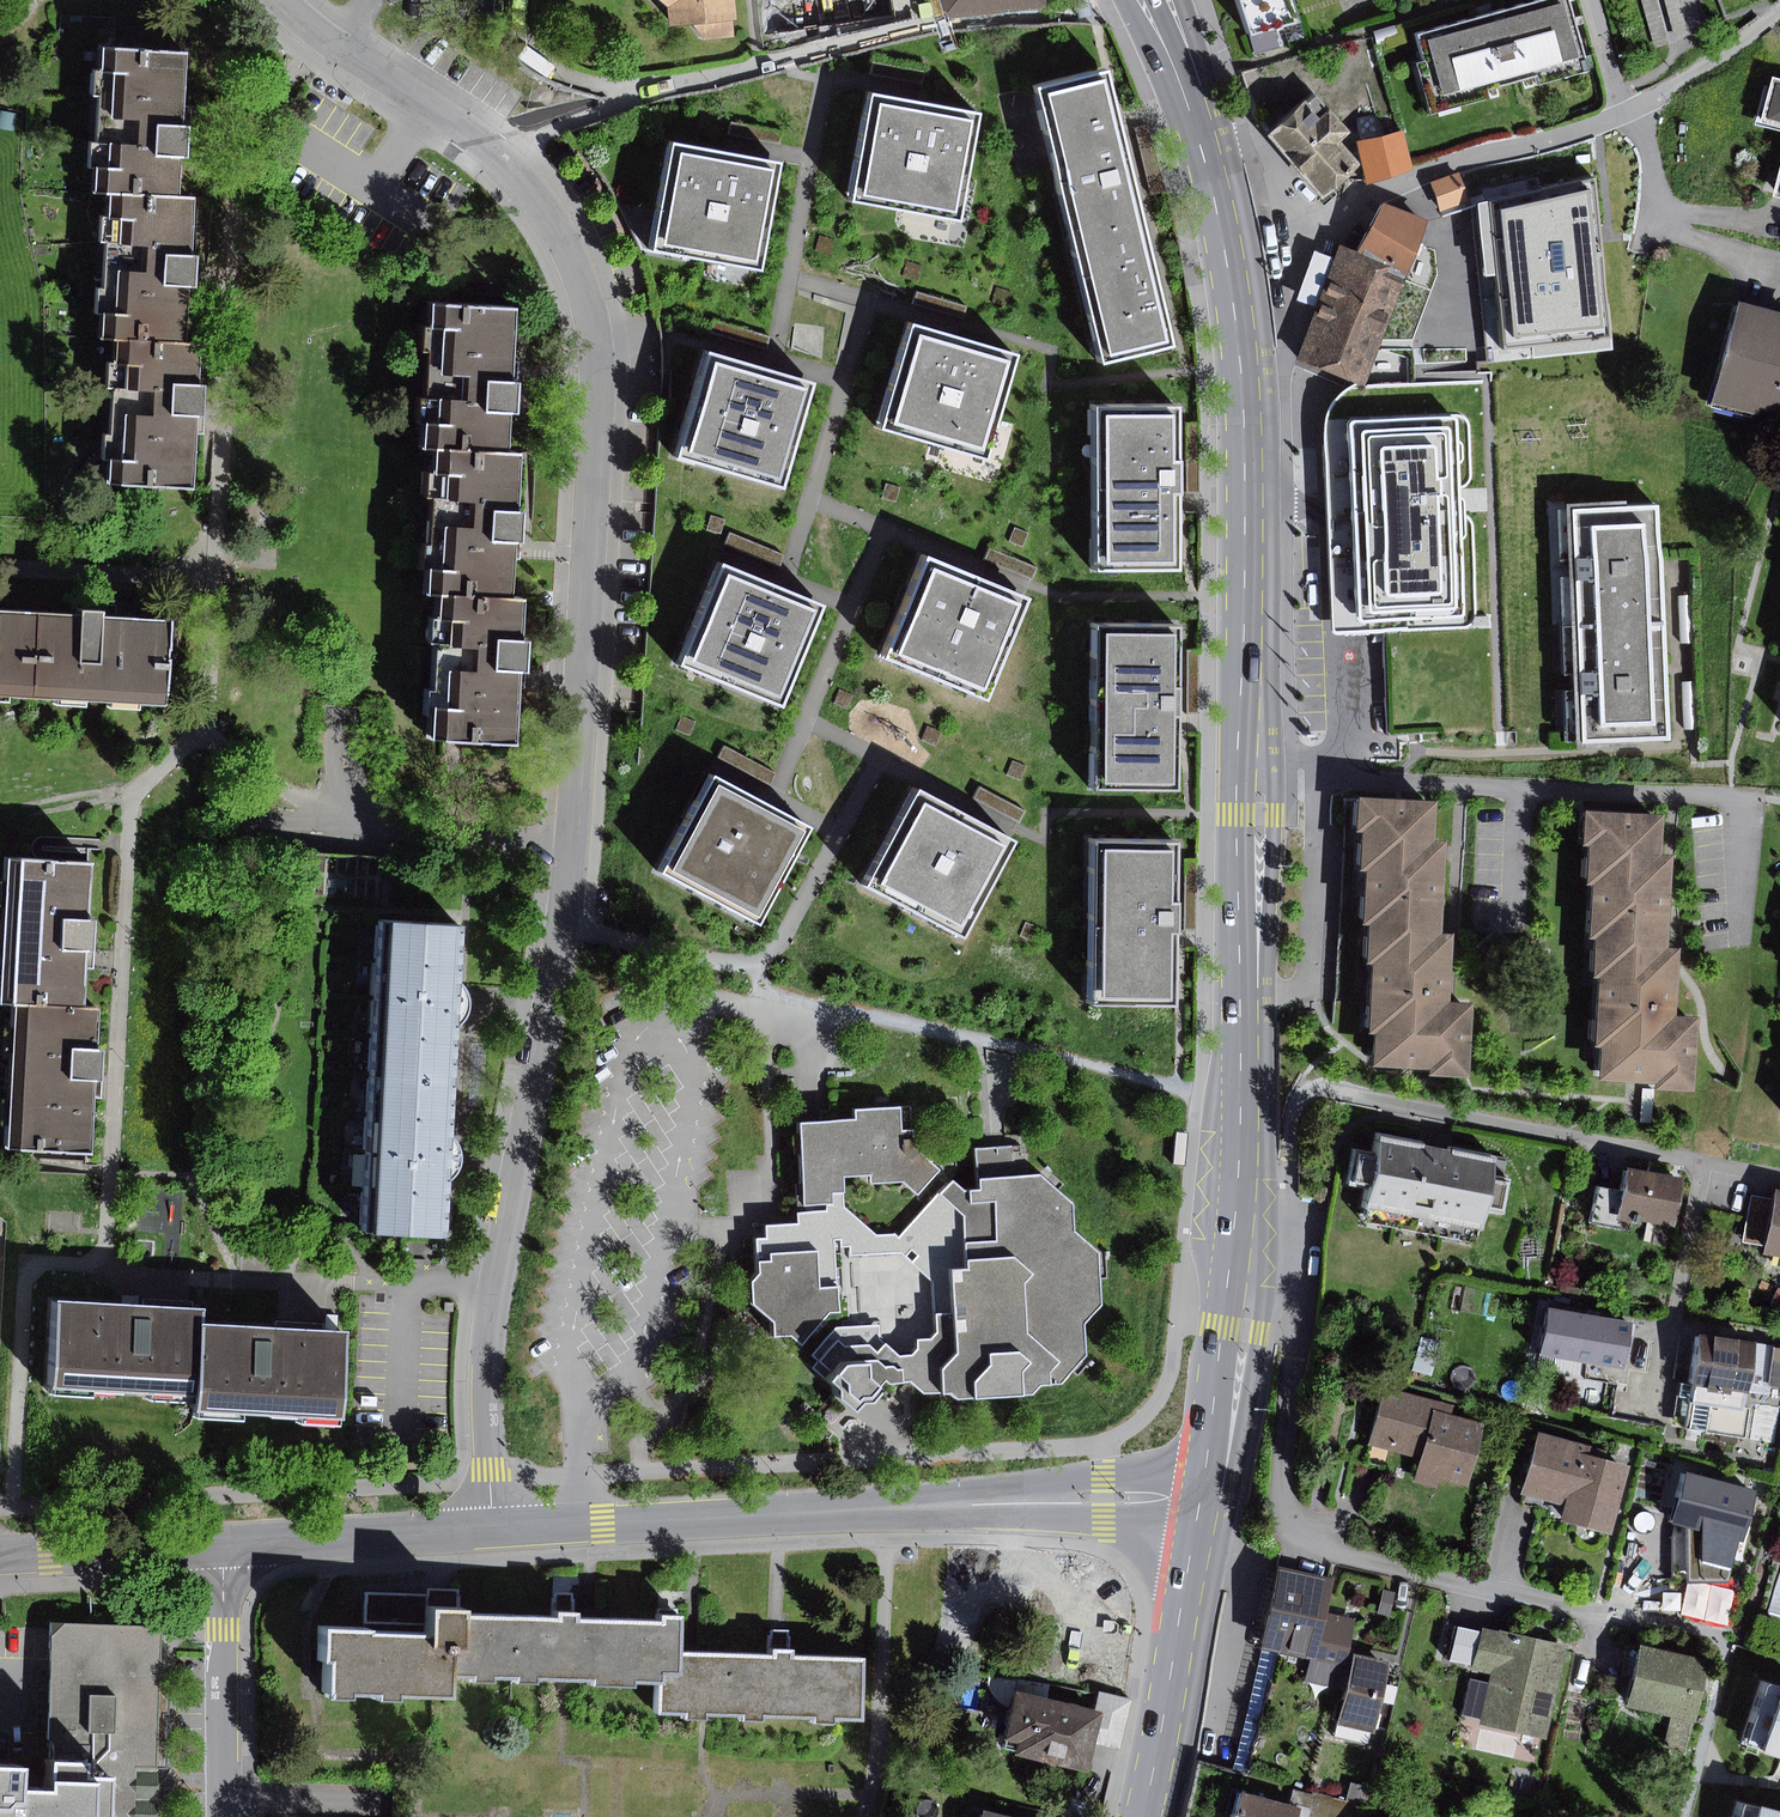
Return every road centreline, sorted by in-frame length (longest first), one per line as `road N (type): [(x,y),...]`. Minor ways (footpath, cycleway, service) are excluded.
road 1 (residential): [(278,0),(323,40),(507,159),(545,204),(590,308),(596,375),(571,847),(495,1291),(494,1527)]
road 2 (primary): [(1241,365),(1249,726),(1236,814),(1238,1193)]
road 3 (residential): [(1729,1641),(1303,1541),(1282,1508),(1278,1476),(1293,1359),(1280,1294),(1234,1247)]
road 4 (residential): [(1201,1504),(1106,1498),(494,1527)]
road 5 (residential): [(1779,1178),(1329,1089),(1300,1103),(1291,1159),(1238,1193)]
road 6 (residential): [(1241,365),(1279,357),(1296,334),(1301,239),(1265,149),(1238,140),(1201,150)]
road 7 (primary): [(1201,1504),(1144,1816)]
road 8 (residential): [(1628,110),(1457,163),(1365,202)]
road 9 (residential): [(224,1544),(225,1816)]
road 10 (residential): [(494,1527),(224,1544)]
road 11 (primary): [(1234,1247),(1201,1504)]
road 12 (residential): [(224,1544),(0,1557)]
road 13 (primary): [(1201,150),(1241,365)]
road 14 (residential): [(1779,10),(1738,45),(1628,110)]
road 15 (residential): [(1729,1641),(1684,1816)]
road 16 (primary): [(1140,0),(1201,150)]

